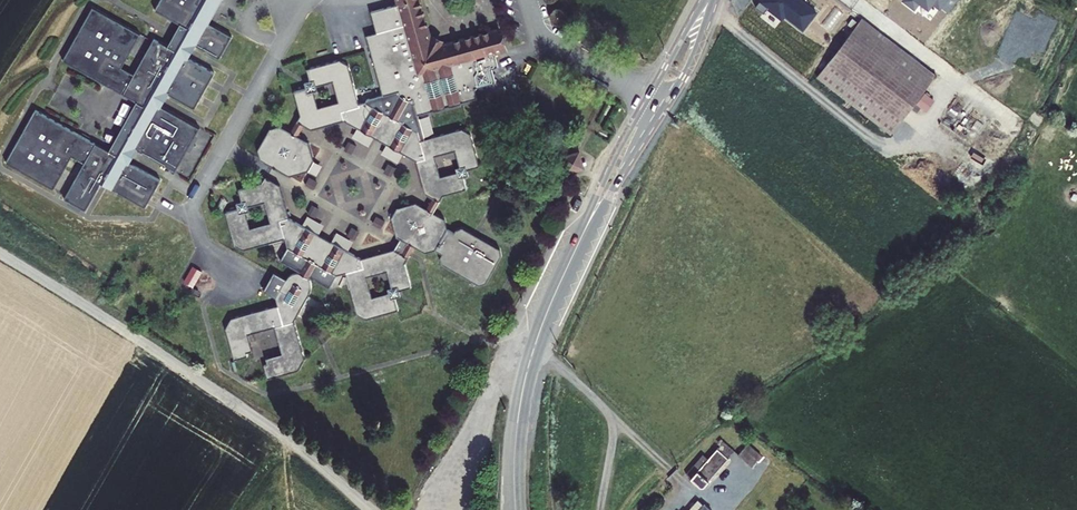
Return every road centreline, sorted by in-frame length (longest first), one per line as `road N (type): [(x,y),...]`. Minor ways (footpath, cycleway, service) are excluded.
road 1 (track): [(372,509),(203,383),(0,255)]
road 2 (tertiary): [(575,251),(691,64),(714,0)]
road 3 (tertiary): [(704,0),(616,153),(575,251)]
road 4 (tertiary): [(516,509),(517,425),(544,319)]
road 5 (track): [(532,356),(489,390),(456,509)]

